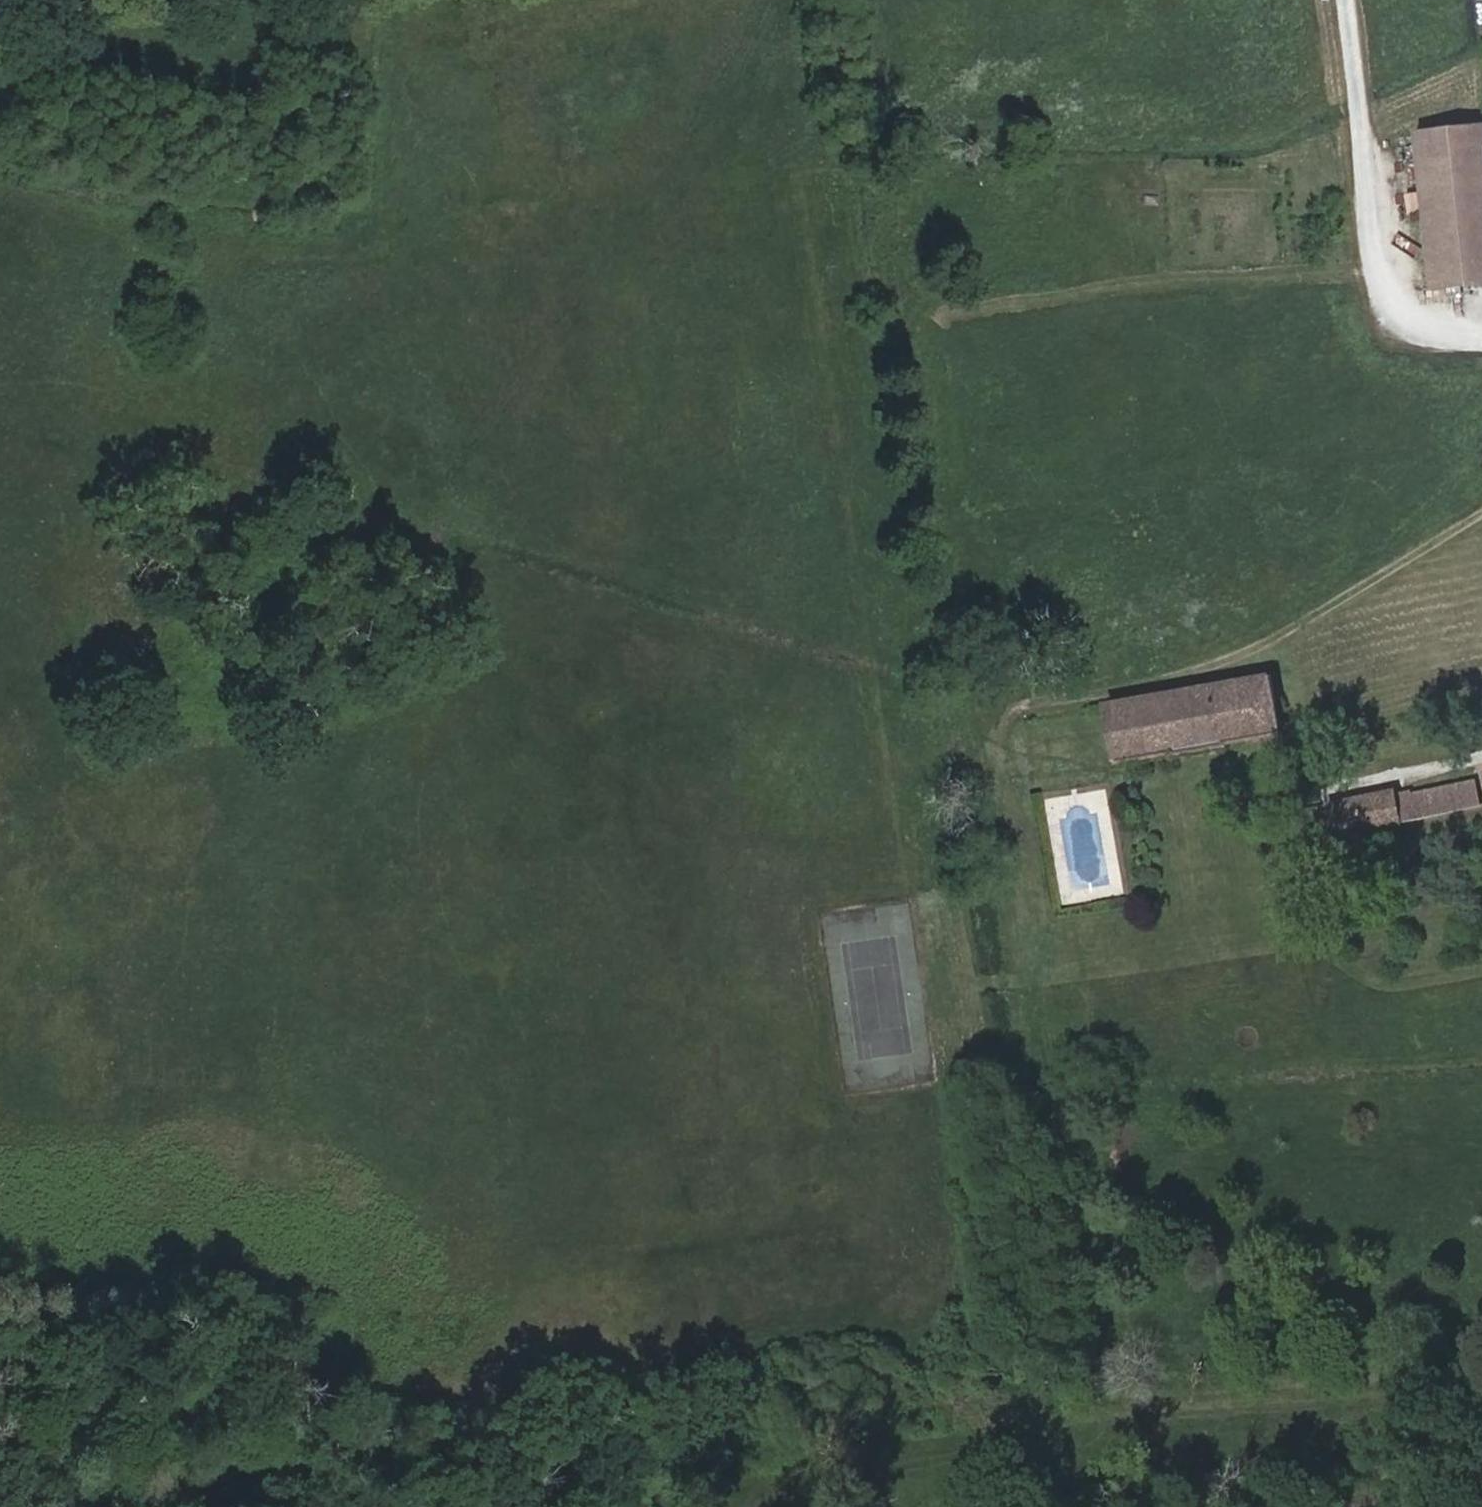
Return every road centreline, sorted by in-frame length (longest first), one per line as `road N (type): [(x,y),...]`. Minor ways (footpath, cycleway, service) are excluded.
road 1 (track): [(1481,514),(1267,643),(1186,678),(1027,706),(1003,727),(1046,977),(1250,949),(1351,969),(1481,973)]
road 2 (track): [(1403,300),(1355,285),(1131,282),(1097,240),(1084,108),(1064,76),(933,0)]

